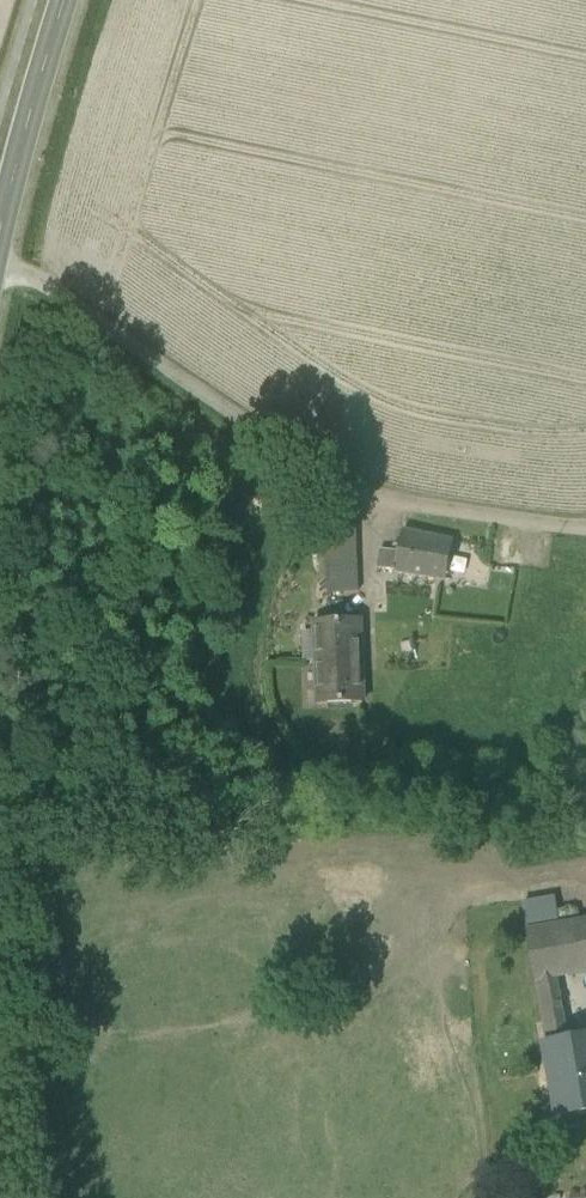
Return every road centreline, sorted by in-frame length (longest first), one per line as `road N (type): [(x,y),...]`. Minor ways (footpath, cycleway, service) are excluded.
road 1 (unclassified): [(585,530),(363,497),(0,256)]
road 2 (tertiary): [(0,227),(63,0)]

